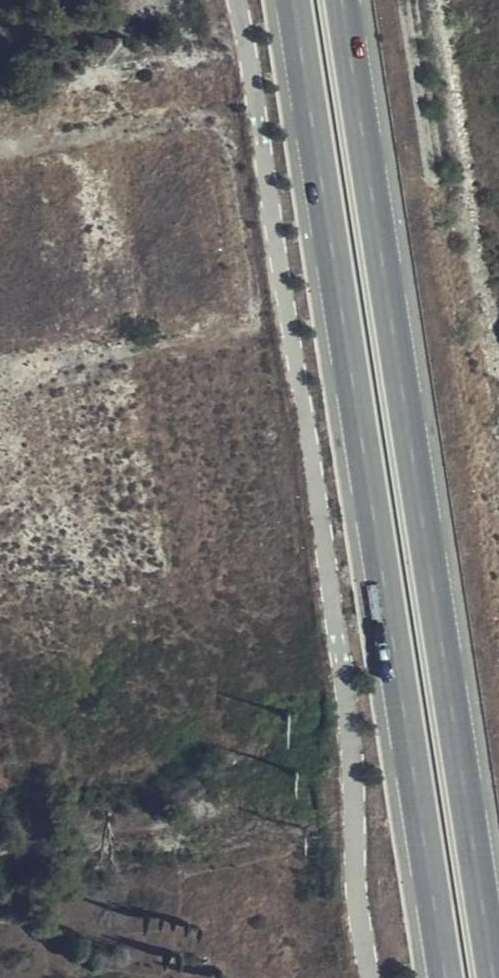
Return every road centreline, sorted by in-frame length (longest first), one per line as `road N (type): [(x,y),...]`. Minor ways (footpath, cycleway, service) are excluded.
road 1 (trunk): [(494,977),(343,0)]
road 2 (trunk): [(296,0),(446,977)]

